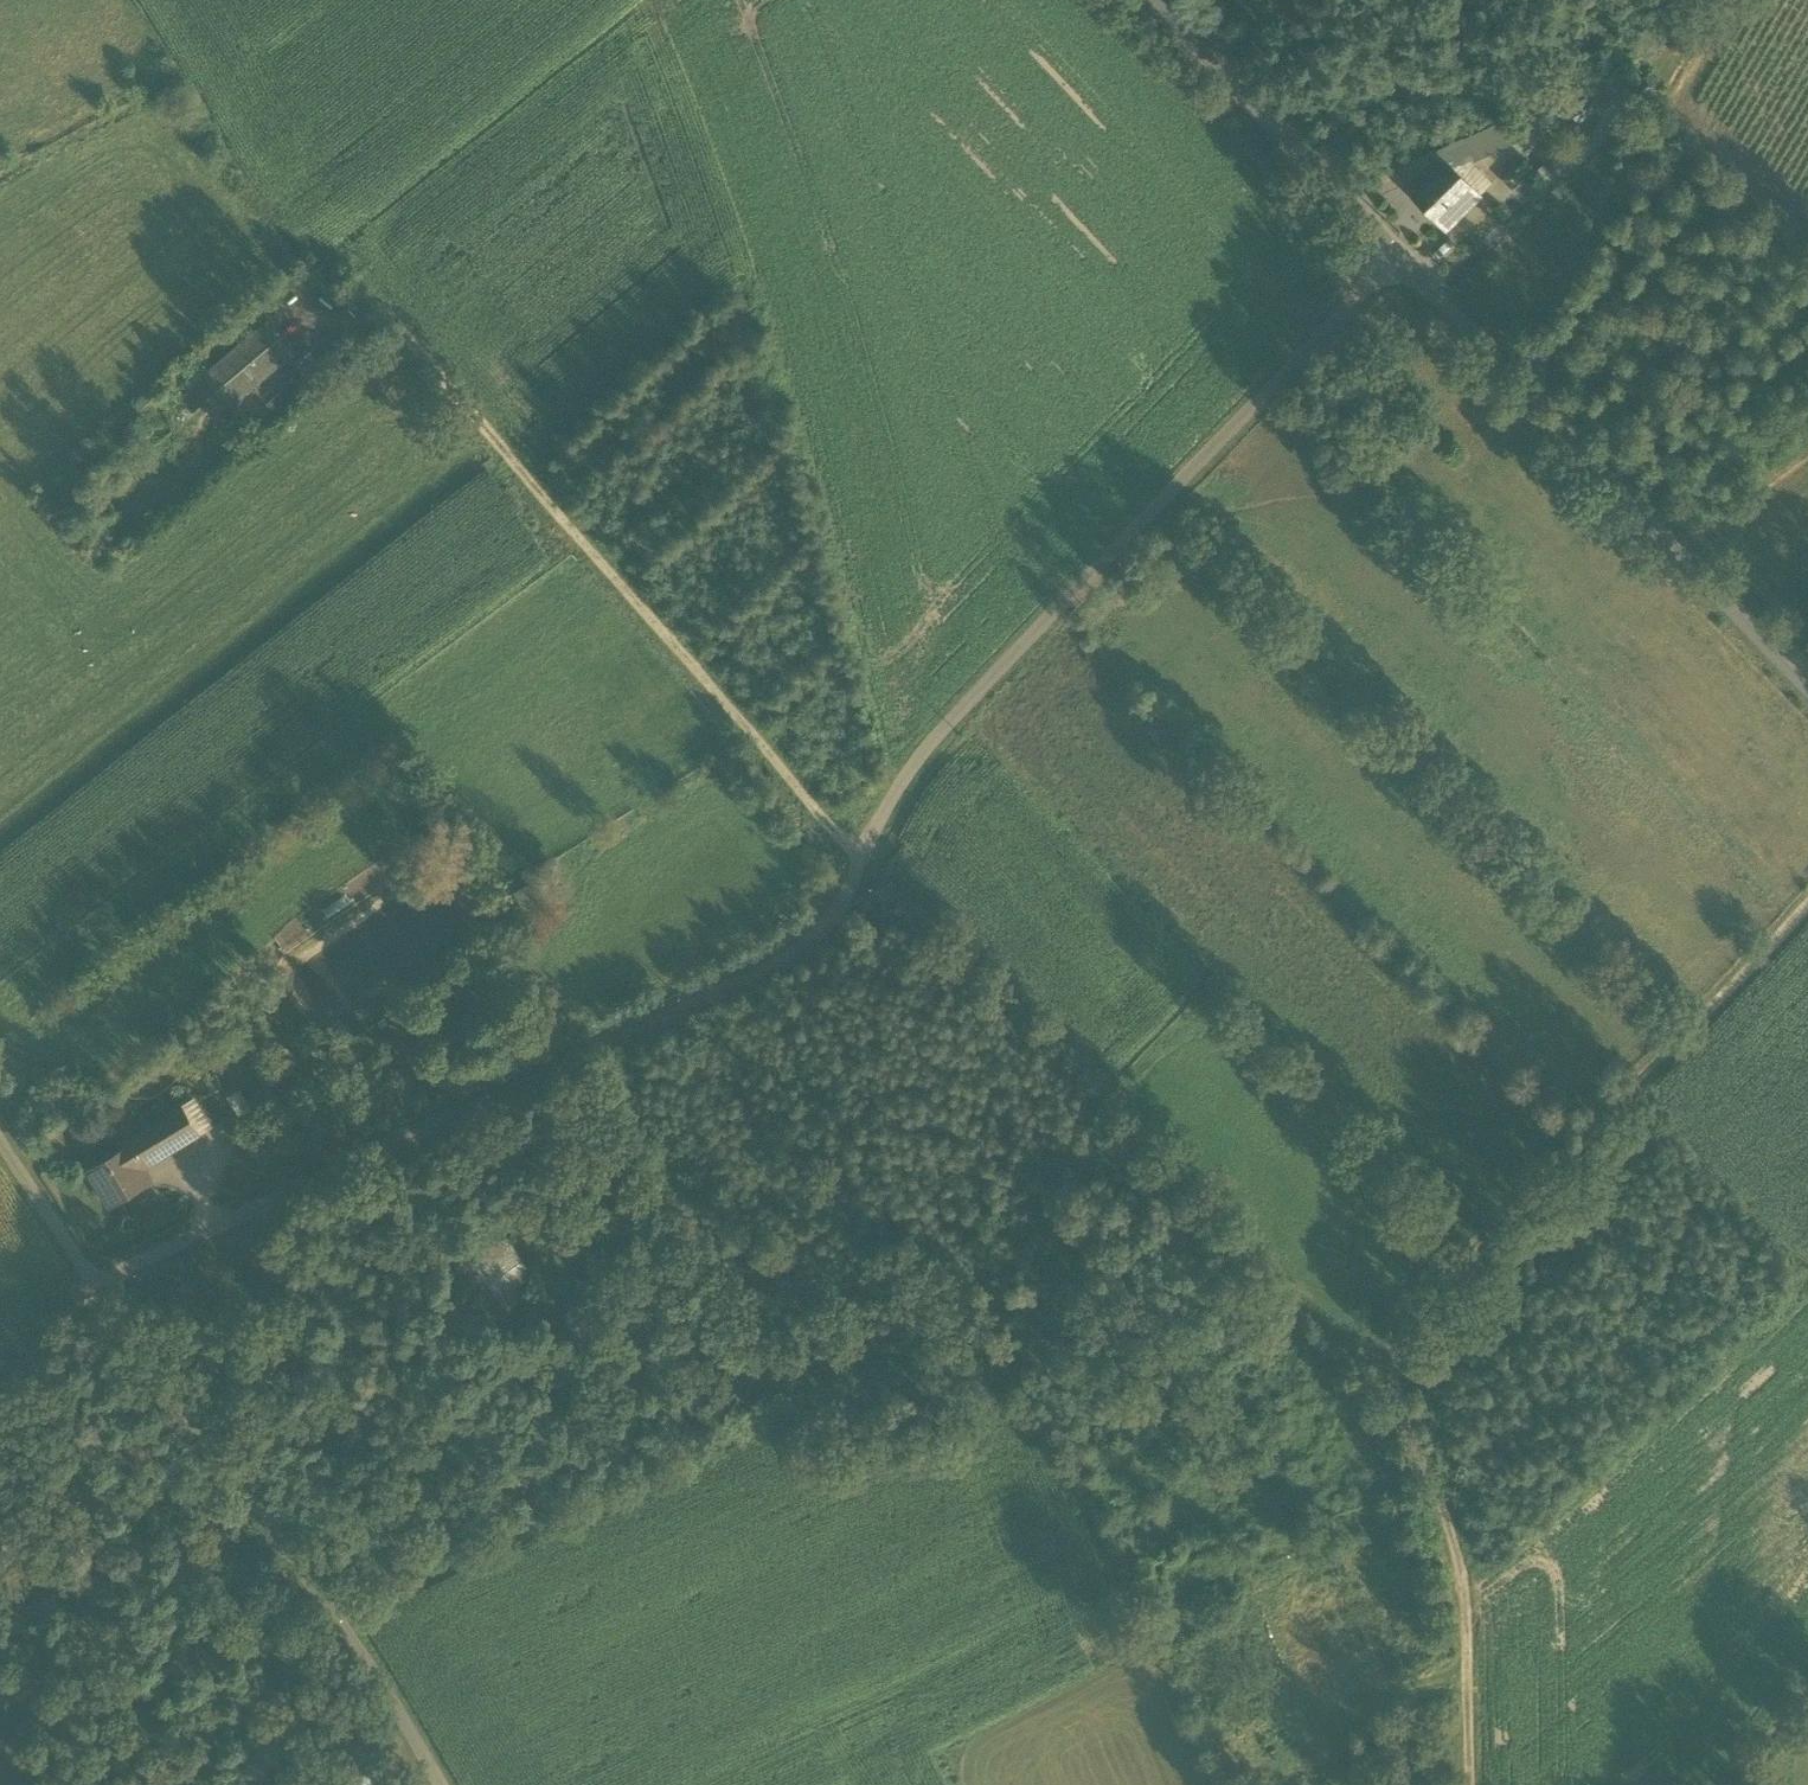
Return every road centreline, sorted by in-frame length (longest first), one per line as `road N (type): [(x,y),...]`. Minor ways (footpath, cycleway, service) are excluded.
road 1 (unclassified): [(99,1287),(819,938),(856,858),(919,762),(1392,256)]
road 2 (track): [(1475,1784),(1466,1602),(1423,1460),(1386,1380),(1507,1218),(1807,903)]
road 3 (track): [(347,287),(606,569),(856,858)]
road 4 (track): [(1386,1380),(883,895),(856,858)]
road 5 (unclassified): [(99,1287),(357,1631),(446,1784)]
road 6 (unclassified): [(1392,256),(1807,676)]
road 7 (unclassified): [(1152,0),(1392,256)]
road 8 (unclassified): [(0,1142),(99,1287)]
road 9 (track): [(99,1287),(0,1378)]

